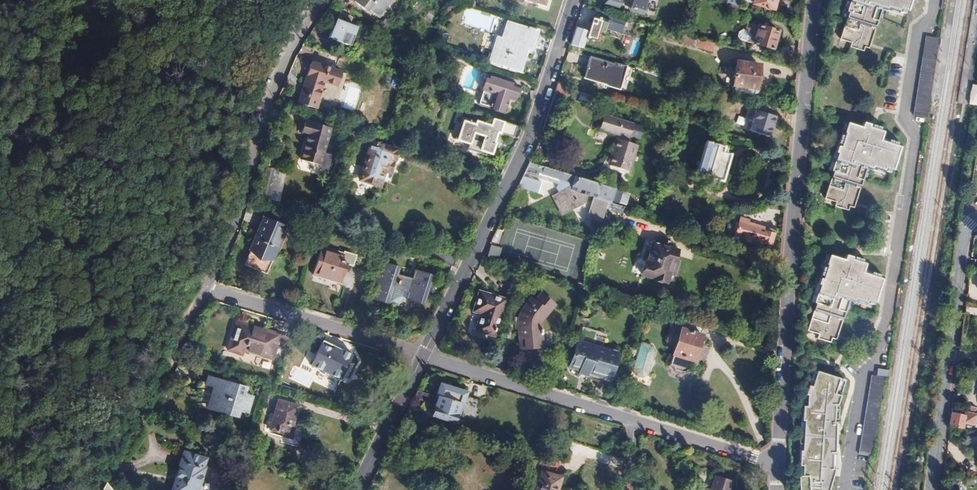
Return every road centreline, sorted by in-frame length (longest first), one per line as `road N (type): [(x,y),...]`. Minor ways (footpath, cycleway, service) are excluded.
road 1 (residential): [(777,465),(811,0)]
road 2 (residential): [(573,0),(530,134),(422,357)]
road 3 (residential): [(318,0),(286,52),(205,289)]
road 4 (residential): [(931,489),(962,236),(976,223)]
road 5 (residential): [(205,289),(94,489)]
road 6 (residential): [(422,357),(205,289)]
road 7 (residential): [(635,421),(422,357)]
road 8 (residential): [(777,465),(635,421)]
road 9 (residential): [(422,357),(356,489)]

